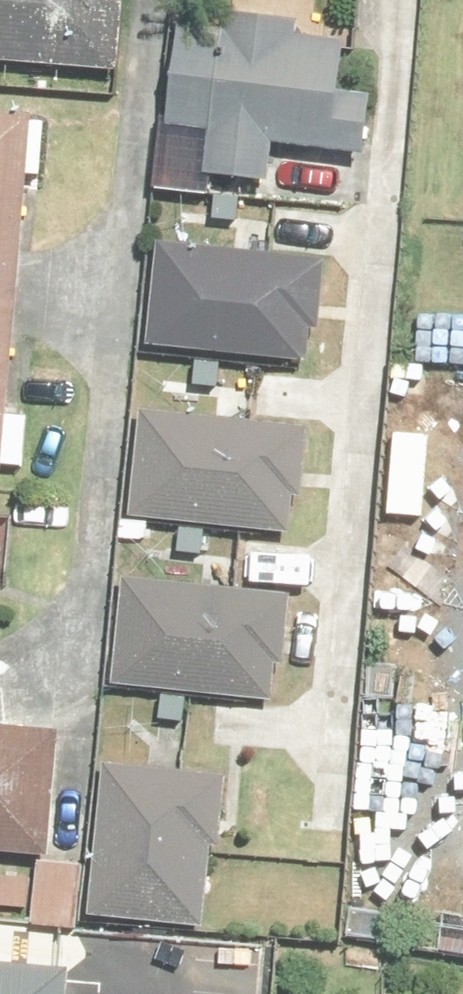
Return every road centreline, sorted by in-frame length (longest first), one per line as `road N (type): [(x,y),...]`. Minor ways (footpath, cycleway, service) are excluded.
road 1 (residential): [(0,940),(149,954)]

